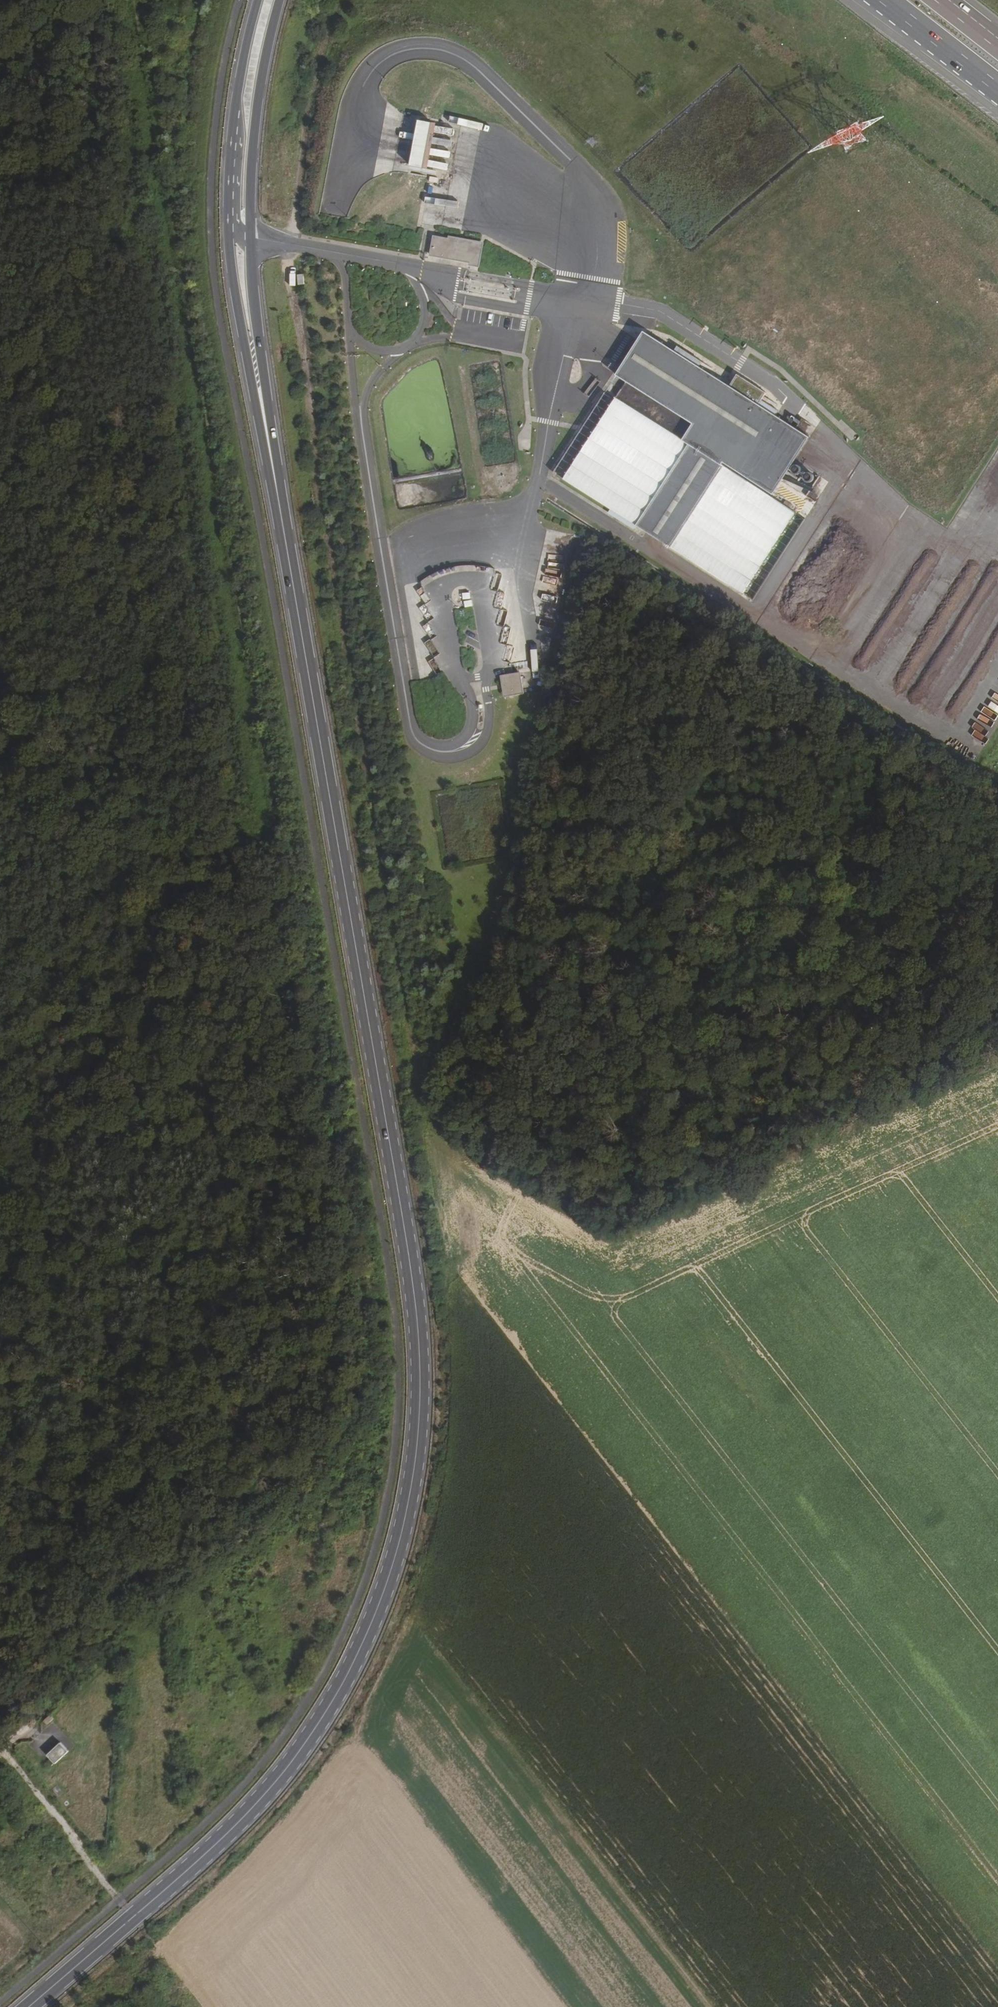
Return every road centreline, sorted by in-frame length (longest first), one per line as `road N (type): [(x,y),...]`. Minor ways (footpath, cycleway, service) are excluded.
road 1 (secondary): [(265,424),(418,1318),(414,1469),(377,1610),(302,1747),(217,1842),(28,2006)]
road 2 (secondary): [(251,237),(257,115),(280,0)]
road 3 (secondary): [(258,0),(238,93),(230,215)]
road 4 (secondary): [(230,215),(234,289),(265,424)]
road 5 (secondary): [(265,424),(251,237)]
road 6 (motorway): [(884,0),(997,89)]

